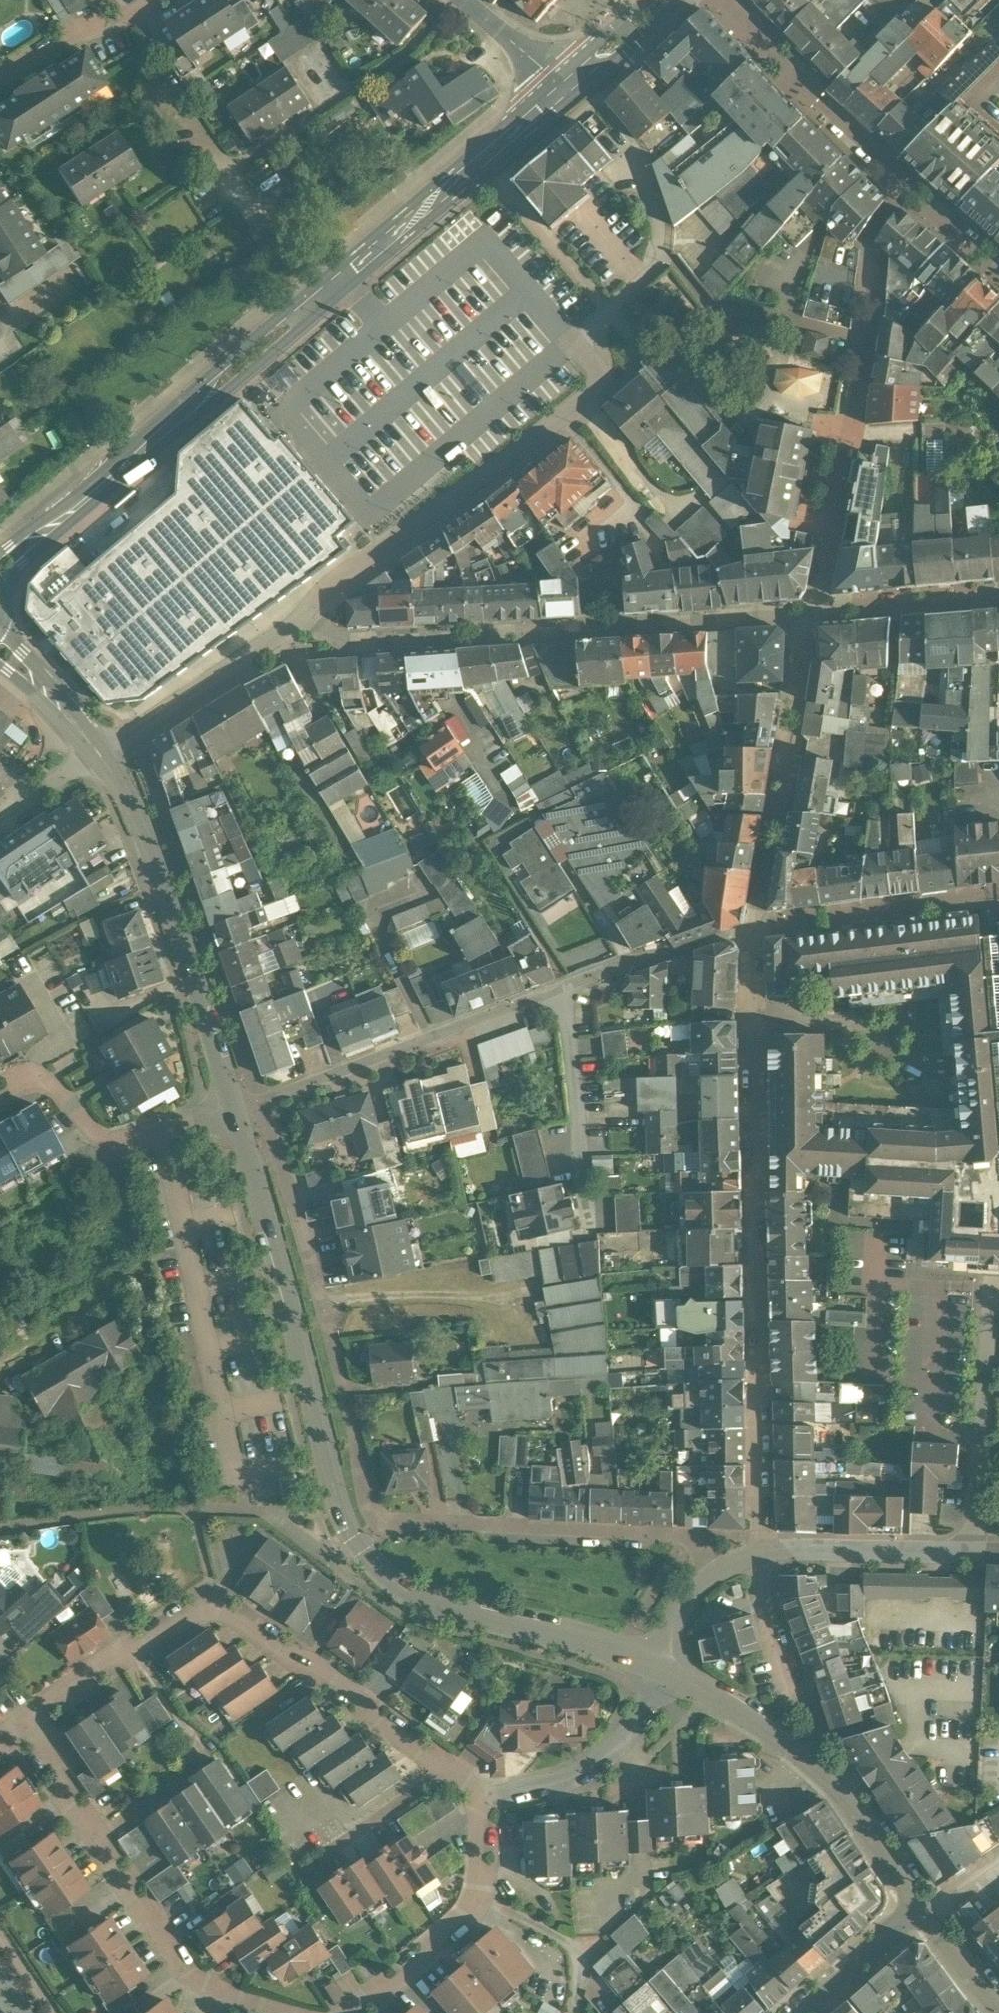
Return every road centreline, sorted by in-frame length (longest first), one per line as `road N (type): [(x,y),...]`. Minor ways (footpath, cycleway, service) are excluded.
road 1 (residential): [(289,2012),(214,1987),(183,1966),(18,1726),(213,1600),(450,1769)]
road 2 (residential): [(716,1571),(693,1534),(380,1524),(262,1101)]
road 3 (residential): [(661,1664),(482,1621),(408,1591),(358,1545),(333,1483),(236,1109)]
road 4 (residential): [(306,616),(336,580),(476,482),(602,379),(589,340),(593,326),(661,264),(664,246),(657,210),(634,169)]
road 5 (residential): [(758,1553),(754,928)]
road 6 (tertiary): [(563,90),(100,488)]
road 7 (residential): [(816,611),(337,637),(306,616)]
road 8 (residential): [(907,186),(869,237),(864,333),(816,611)]
road 9 (residential): [(262,1101),(132,733)]
road 10 (residential): [(236,1109),(141,822),(99,752)]
road 11 (residential): [(925,1908),(842,1791),(745,1712),(661,1664)]
road 12 (residential): [(754,928),(816,611)]
road 13 (residential): [(563,993),(262,1101)]
road 14 (residential): [(998,1284),(978,1550)]
road 15 (residential): [(477,1803),(482,1868),(461,1925),(354,2012)]
road 16 (residential): [(723,0),(907,186)]
road 17 (residential): [(477,1803),(555,1783),(605,1757),(647,1707),(661,1664)]
road 18 (residential): [(998,898),(754,928)]
road 19 (residential): [(563,993),(593,1216)]
road 20 (residential): [(758,1553),(978,1550)]
road 21 (residential): [(132,733),(306,616)]
road 22 (residential): [(0,1090),(36,1080),(61,1090),(106,1146),(165,1130)]
road 23 (residential): [(162,0),(140,15),(66,30),(0,77)]
road 24 (residential): [(998,596),(816,611)]
road 25 (residential): [(731,936),(563,993)]
road 26 (residential): [(801,2012),(925,1908)]
road 27 (residential): [(99,752),(77,713),(0,629)]
road 28 (residential): [(758,1553),(802,1698)]
road 29 (tertiary): [(0,585),(100,488)]
road 30 (tertiary): [(666,0),(563,90)]
road 31 (residential): [(563,90),(463,0)]
road 32 (residential): [(0,665),(99,752)]
road 33 (residential): [(907,186),(998,269)]

